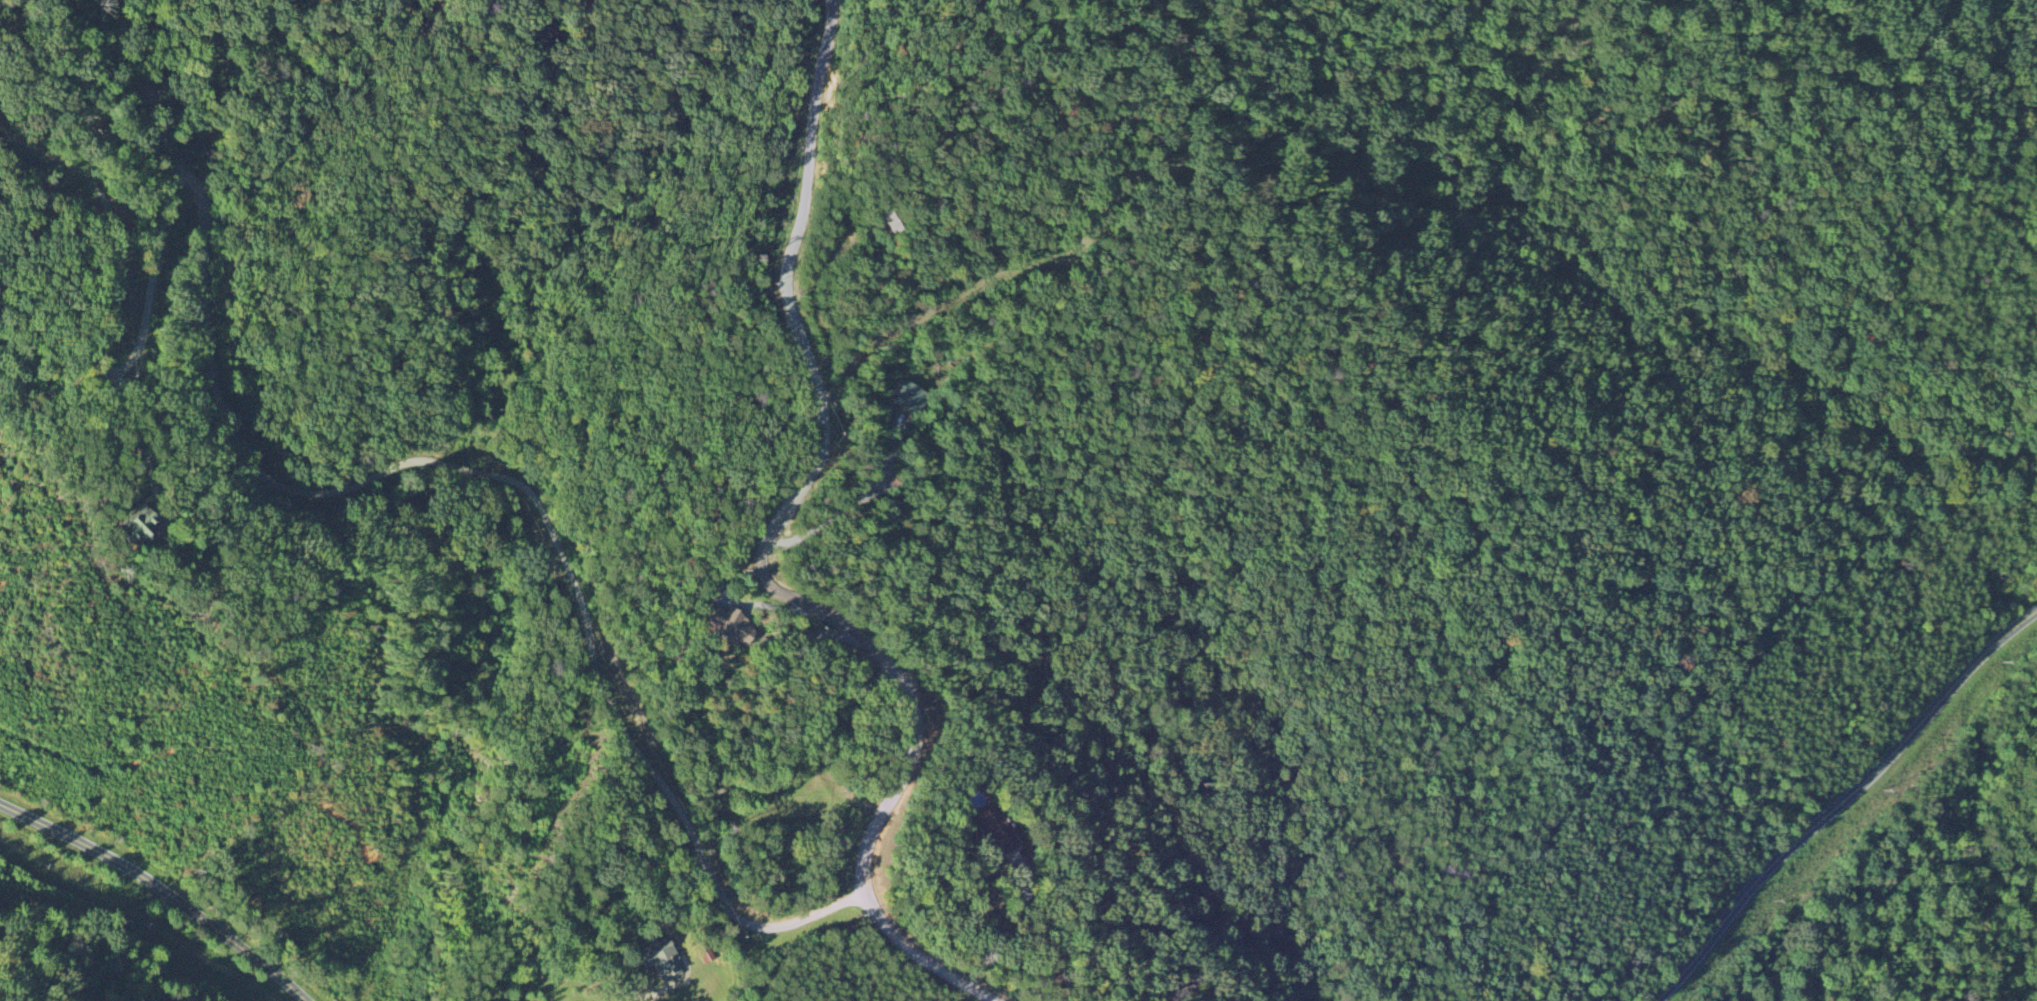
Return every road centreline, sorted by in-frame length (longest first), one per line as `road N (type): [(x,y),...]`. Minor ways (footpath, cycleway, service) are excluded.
road 1 (residential): [(995,1000),(916,955),(860,895),(862,847),(914,710),(889,658),(753,577),(764,534),(819,437),(811,380),(782,299),(783,249),(807,194),(829,47),(828,0)]
road 2 (residential): [(2036,614),(1963,678),(1644,1000)]
road 3 (residential): [(301,1000),(135,873),(0,807)]
road 4 (residential): [(811,380),(942,287)]

